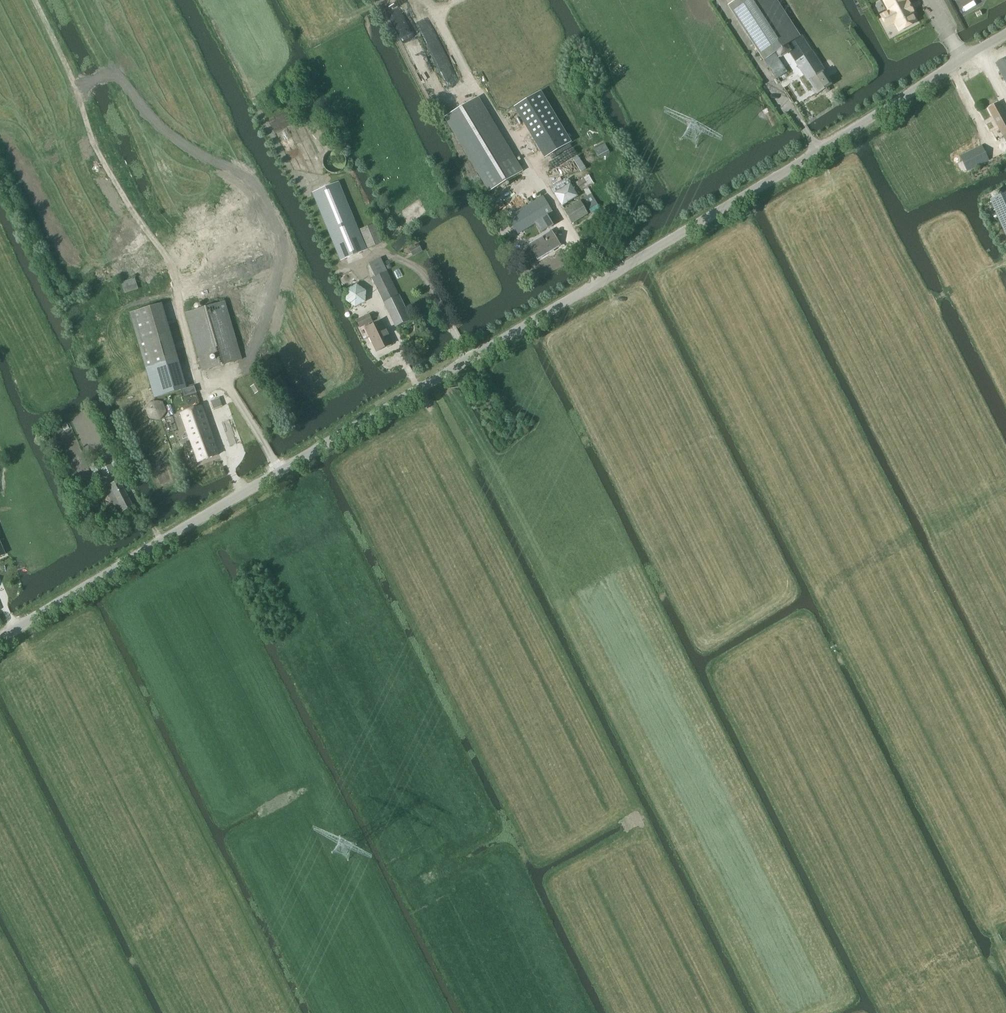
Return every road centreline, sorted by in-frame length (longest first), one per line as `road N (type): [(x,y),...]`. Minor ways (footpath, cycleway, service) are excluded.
road 1 (unclassified): [(0,637),(1005,33)]
road 2 (track): [(223,378),(199,385),(170,268),(92,141),(34,0)]

